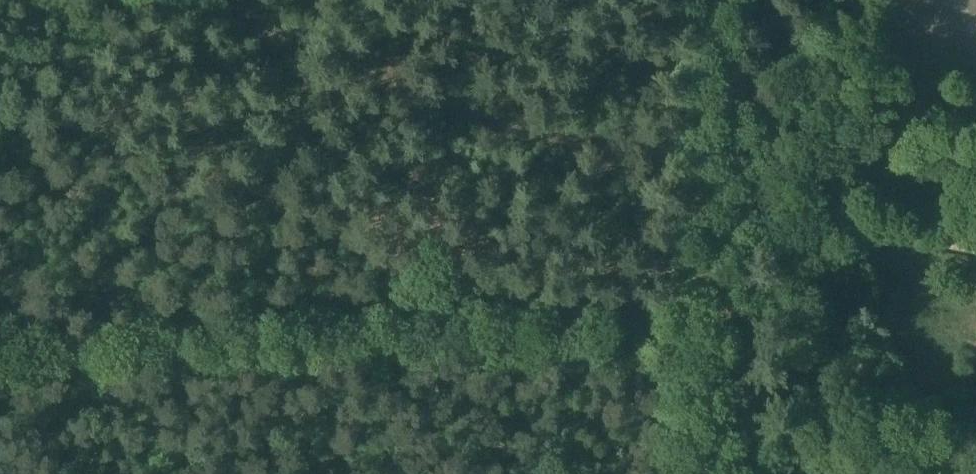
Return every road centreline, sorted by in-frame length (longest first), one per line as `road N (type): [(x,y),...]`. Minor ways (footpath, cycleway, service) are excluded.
road 1 (track): [(711,473),(727,193)]
road 2 (track): [(727,193),(975,254)]
road 3 (track): [(727,193),(714,0)]
road 4 (track): [(861,34),(727,119)]

